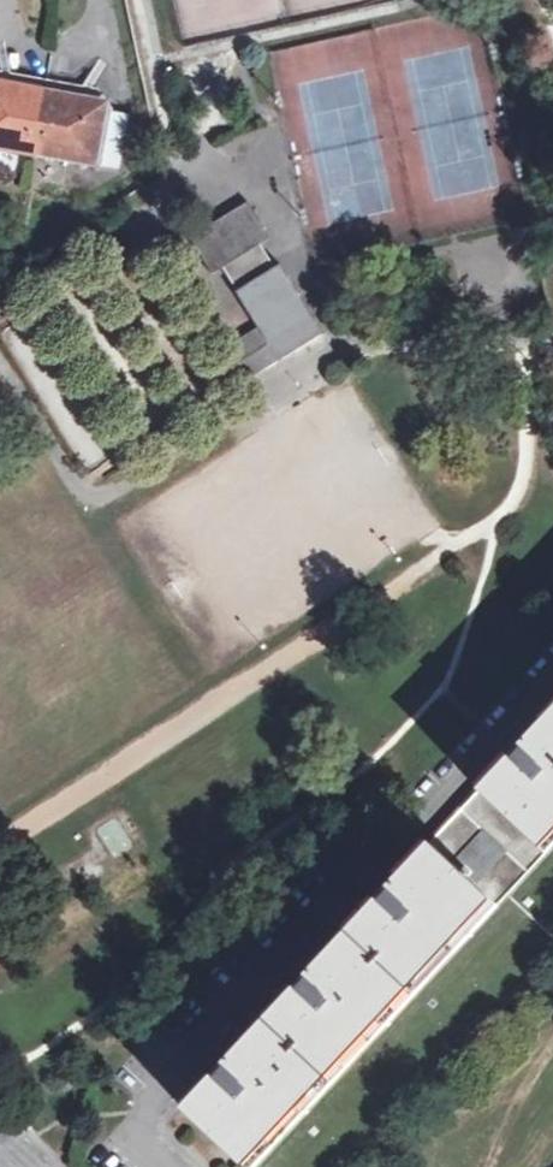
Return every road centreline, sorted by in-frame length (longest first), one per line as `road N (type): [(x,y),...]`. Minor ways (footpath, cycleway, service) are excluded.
road 1 (residential): [(156,1166),(138,1148),(151,1099),(552,677)]

